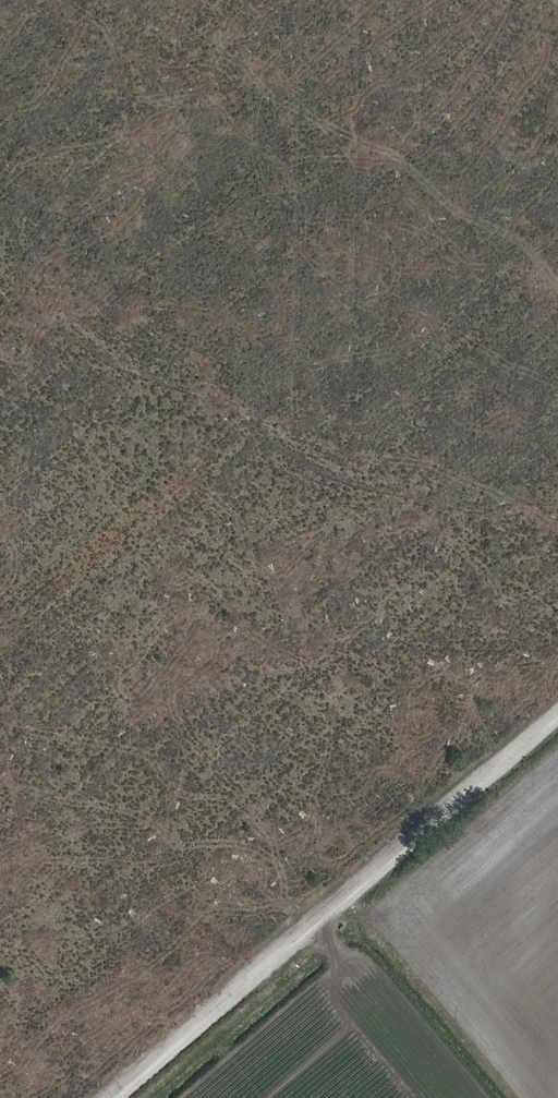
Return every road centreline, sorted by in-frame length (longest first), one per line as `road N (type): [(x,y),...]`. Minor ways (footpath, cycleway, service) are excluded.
road 1 (track): [(119,1097),(557,715)]

